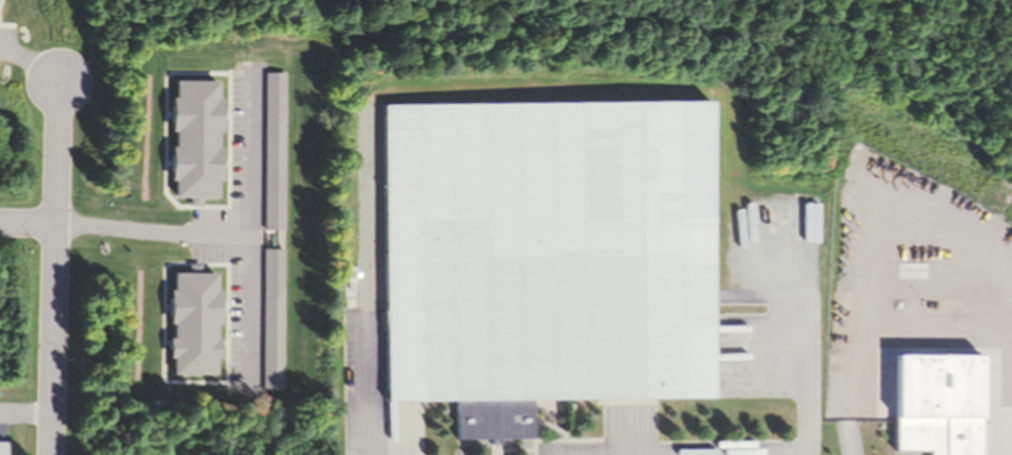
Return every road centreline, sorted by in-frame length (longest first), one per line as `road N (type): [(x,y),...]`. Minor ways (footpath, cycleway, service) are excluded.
road 1 (residential): [(53,454),(54,74)]

